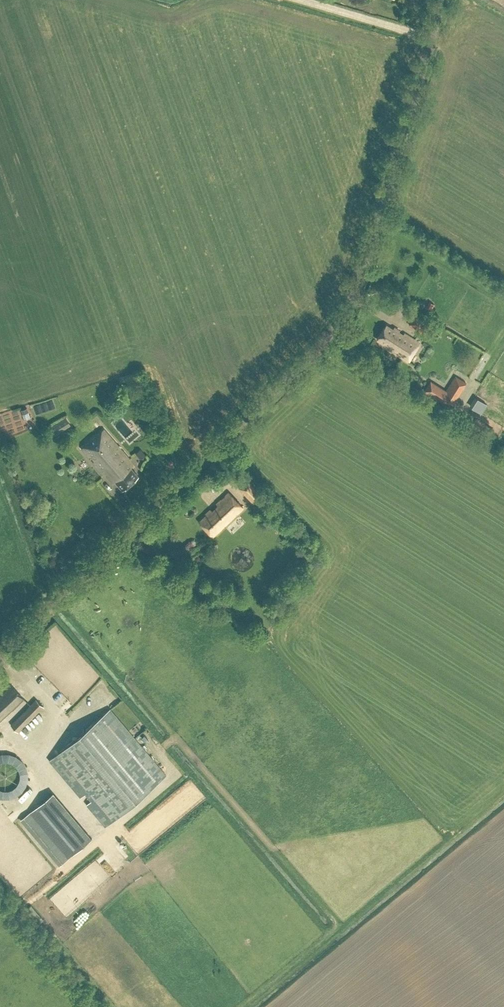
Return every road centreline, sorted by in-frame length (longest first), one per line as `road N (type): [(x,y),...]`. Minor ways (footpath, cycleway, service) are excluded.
road 1 (tertiary): [(0,656),(330,335),(361,274),(442,0)]

